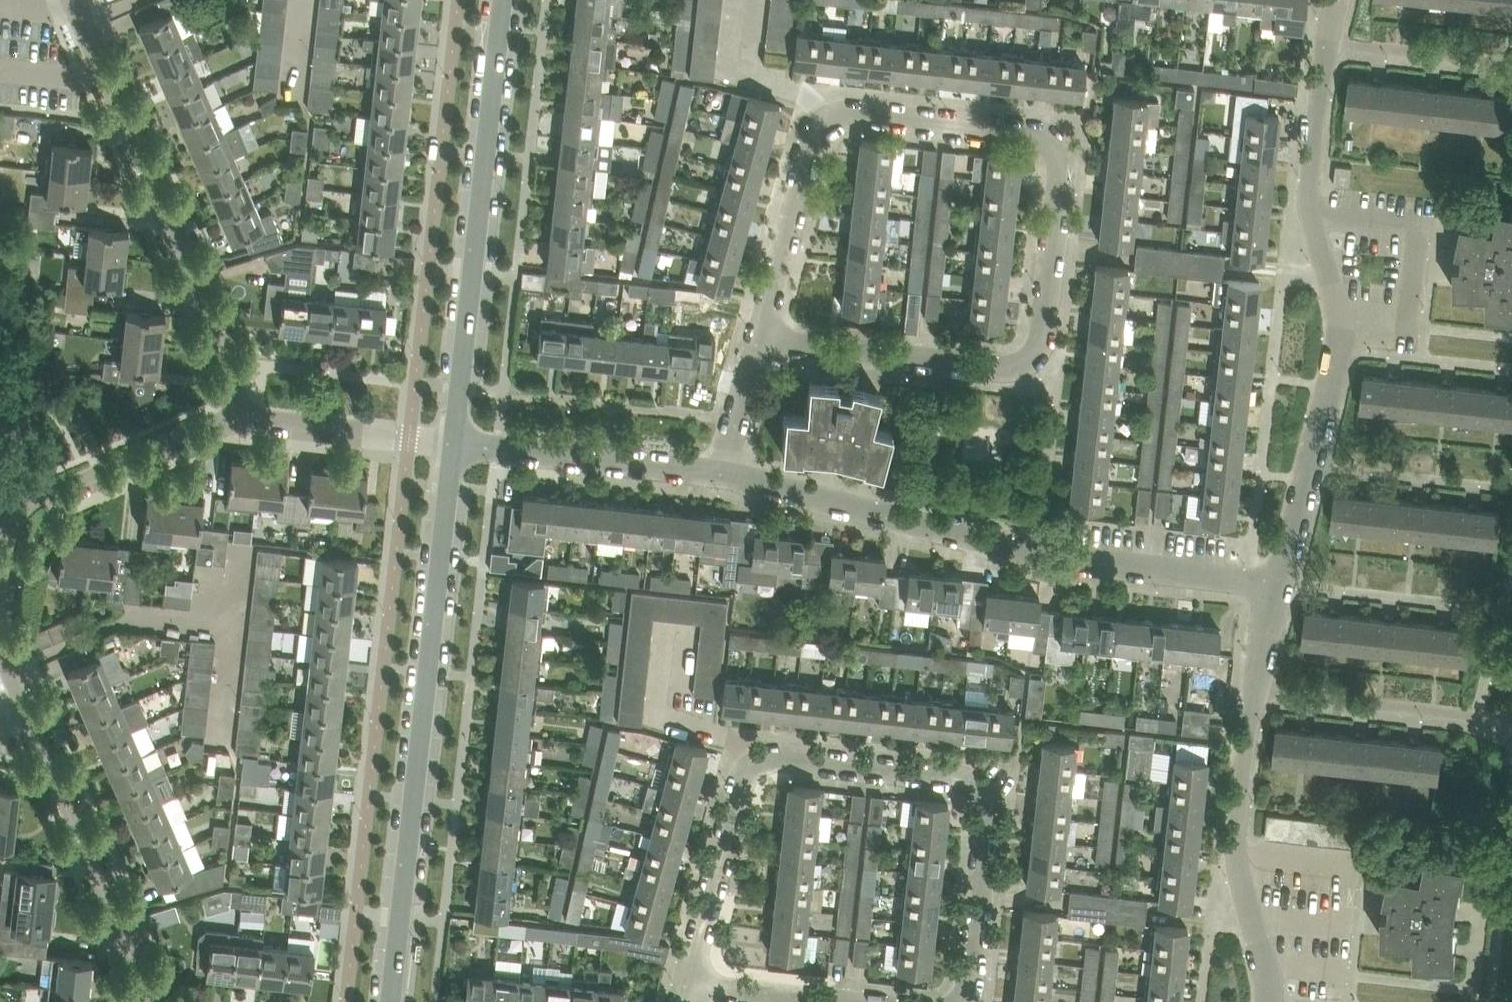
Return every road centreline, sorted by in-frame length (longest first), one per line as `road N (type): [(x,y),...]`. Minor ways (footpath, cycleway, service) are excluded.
road 1 (residential): [(757,338),(1004,368),(1040,348),(1057,165),(1037,138),(837,113),(815,126),(766,303)]
road 2 (residential): [(958,1001),(973,985),(997,797),(981,783),(773,758),(742,782),(696,948)]
road 3 (residential): [(1277,581),(1336,351),(1338,311),(1311,209),(1338,0)]
road 4 (residential): [(1277,581),(1051,561),(713,475)]
road 5 (tertiary): [(391,1001),(454,444)]
road 6 (residential): [(247,418),(239,381),(75,0)]
road 7 (tertiary): [(454,444),(503,0)]
road 8 (residential): [(1270,1001),(1239,851),(1277,581)]
road 9 (residential): [(158,1001),(0,641)]
road 10 (residential): [(0,611),(7,536),(24,514),(208,428),(247,418)]
road 11 (residential): [(713,475),(454,444)]
road 12 (residential): [(454,444),(247,418)]
road 13 (residential): [(685,987),(847,1001)]
road 14 (residential): [(713,475),(757,338)]

